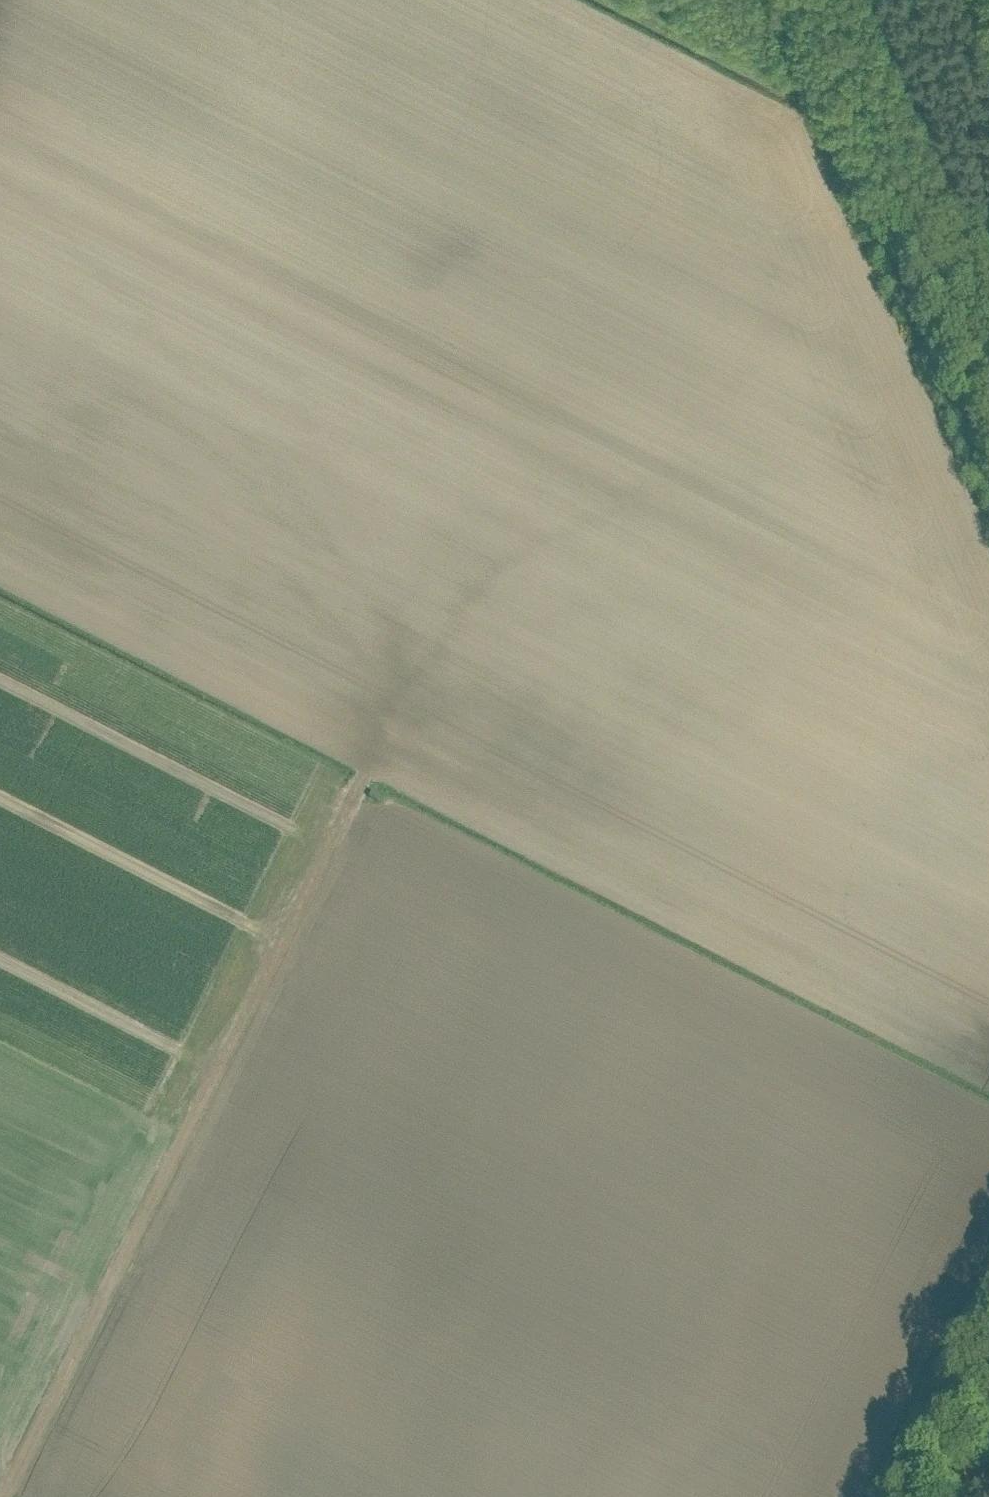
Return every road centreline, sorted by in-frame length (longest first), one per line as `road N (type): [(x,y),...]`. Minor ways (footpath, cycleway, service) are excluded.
road 1 (track): [(775,0),(988,473)]

